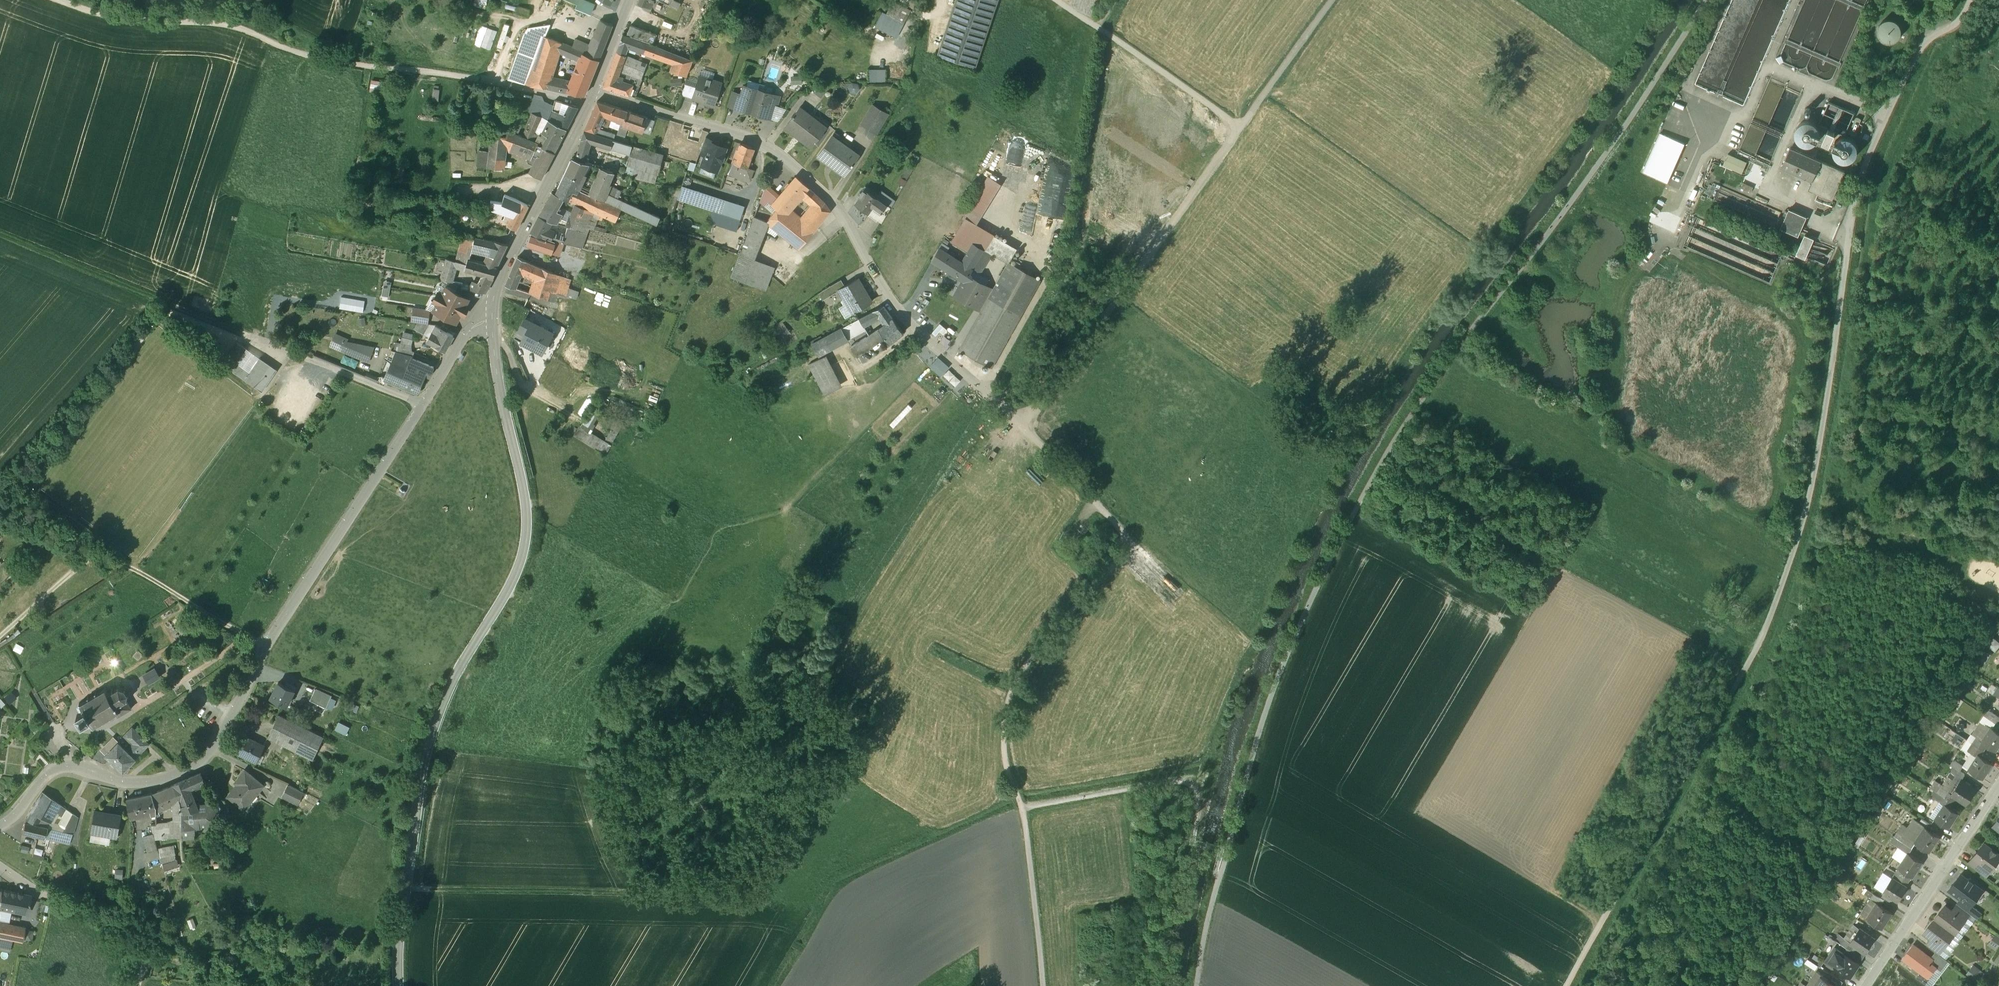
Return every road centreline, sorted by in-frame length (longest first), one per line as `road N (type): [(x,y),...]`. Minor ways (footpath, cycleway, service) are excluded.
road 1 (track): [(1217,883),(1285,674),(1417,407),(1558,221),(1706,0)]
road 2 (track): [(1889,119),(1862,179),(1809,496),(1766,645),(1578,985)]
road 3 (secondary): [(487,309),(532,516),(514,578),(457,676),(427,752),(397,985)]
road 4 (track): [(1024,426),(1333,0)]
road 5 (residential): [(992,398),(902,313),(844,219),(796,167),(725,131),(594,93)]
road 6 (track): [(1024,426),(1126,536),(1126,554),(1022,666),(1008,702),(1006,759),(1023,809)]
road 7 (unclassified): [(454,76),(324,60),(239,28),(113,17),(60,0)]
road 8 (residential): [(0,824),(50,772),(138,786),(191,769),(209,754),(264,646)]
road 9 (track): [(408,889),(768,897)]
road 10 (unclassified): [(264,646),(421,406)]
road 11 (track): [(241,333),(0,235)]
road 12 (track): [(1023,809),(1206,778),(1191,836),(1202,839)]
road 13 (residential): [(1864,985),(1998,784)]
road 14 (secondary): [(594,93),(487,309)]
road 15 (track): [(1243,127),(1098,28),(1113,0)]
road 16 (track): [(264,646),(99,556)]
road 17 (track): [(1023,809),(1043,985)]
road 18 (track): [(1969,0),(1954,28),(1918,54),(1889,119)]
road 19 (track): [(134,985),(134,949),(121,926),(57,901)]

